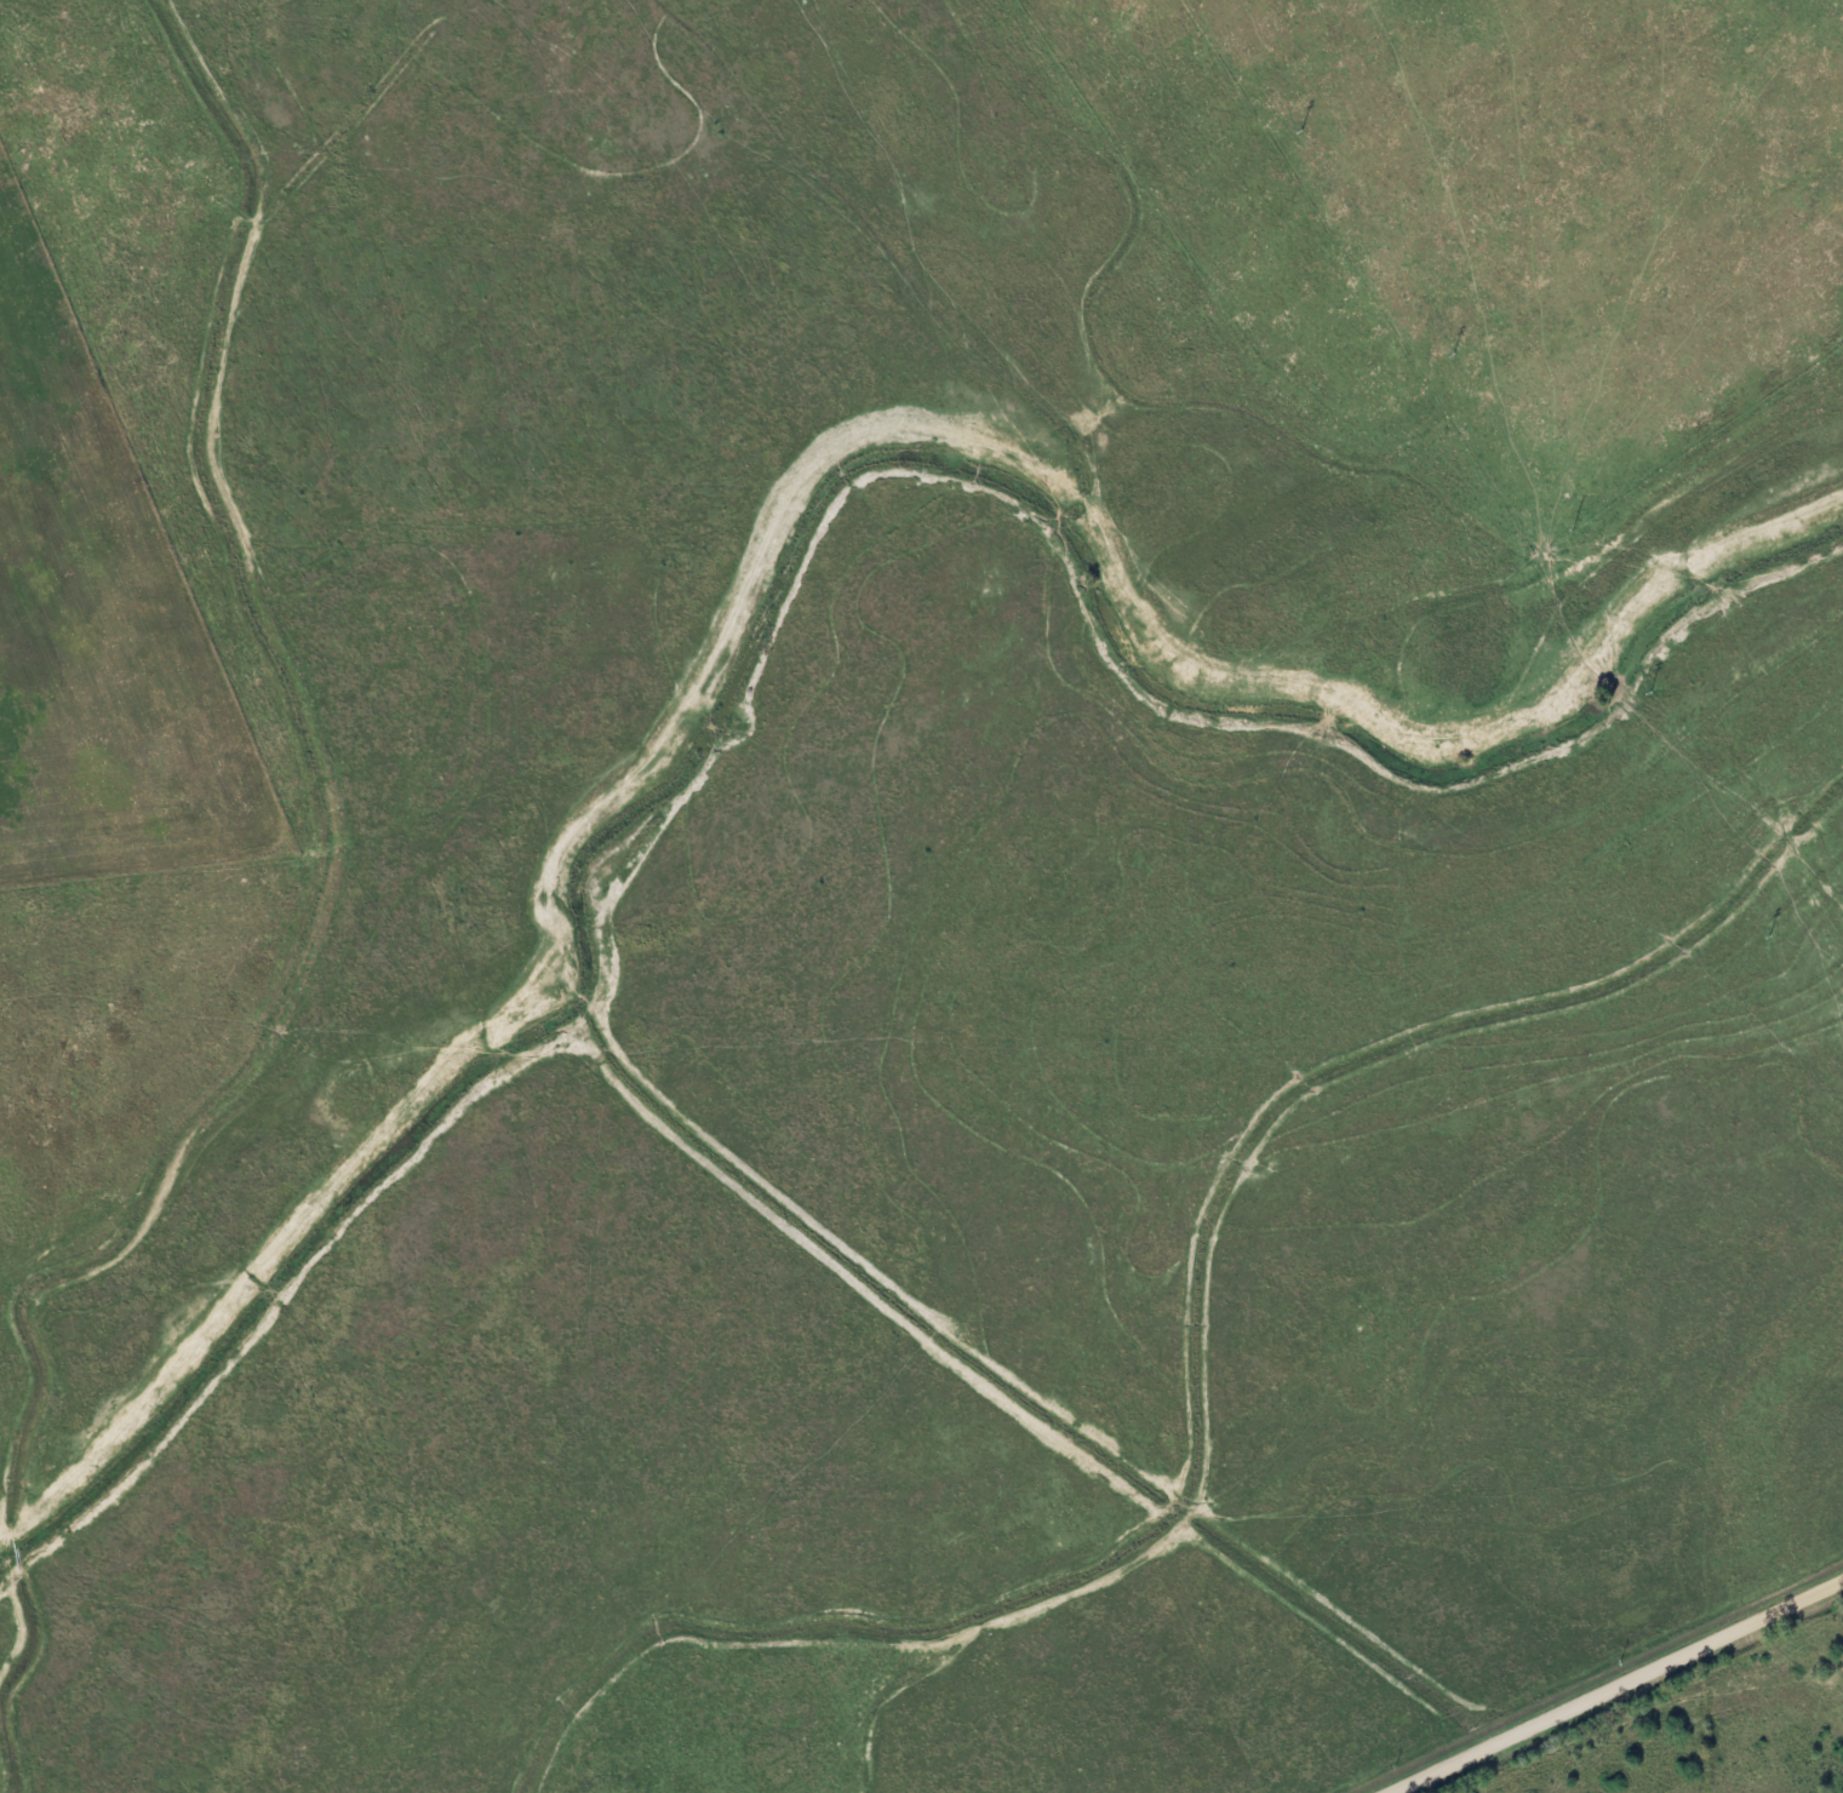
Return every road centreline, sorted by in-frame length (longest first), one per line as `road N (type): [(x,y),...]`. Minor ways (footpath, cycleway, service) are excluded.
road 1 (residential): [(1842,1578),(1374,1792)]

